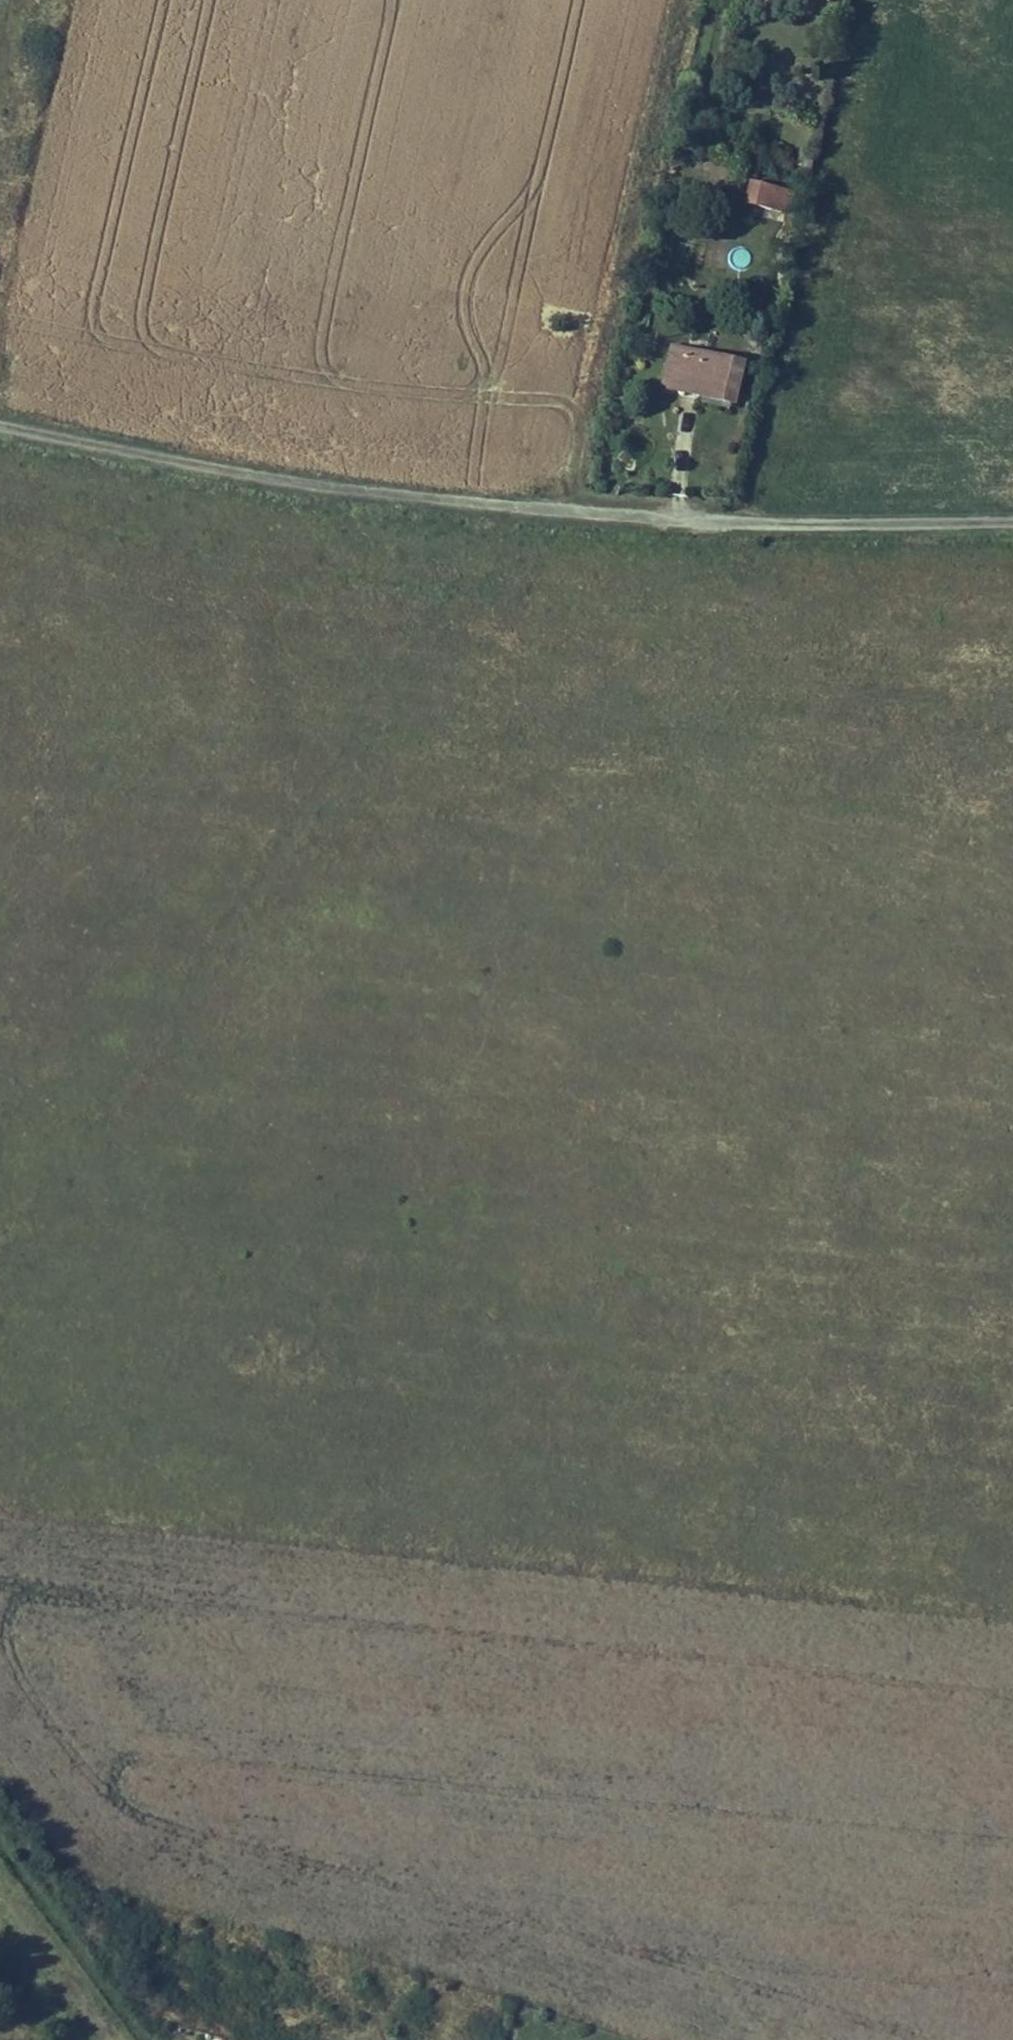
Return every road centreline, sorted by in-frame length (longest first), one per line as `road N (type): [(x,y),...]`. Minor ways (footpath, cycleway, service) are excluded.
road 1 (track): [(0,426),(324,487),(587,514),(785,524),(1012,522)]

